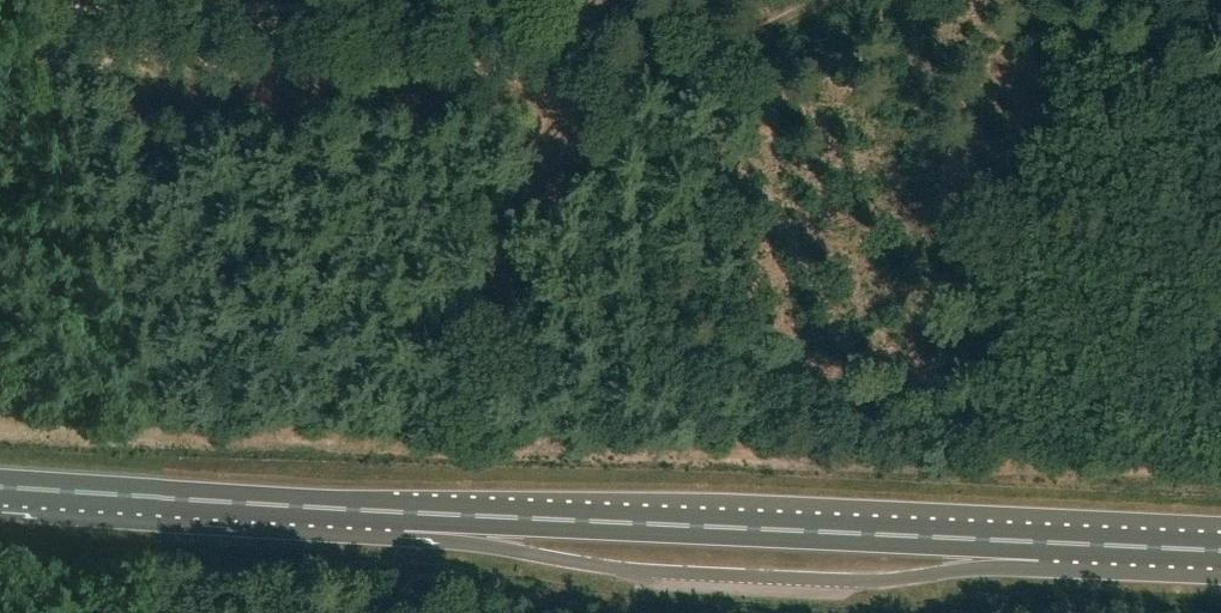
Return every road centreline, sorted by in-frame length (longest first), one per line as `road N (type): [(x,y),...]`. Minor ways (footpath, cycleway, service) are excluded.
road 1 (trunk): [(1040,542),(403,512)]
road 2 (track): [(561,65),(0,62)]
road 3 (trunk): [(403,512),(0,487)]
road 4 (track): [(877,0),(755,59),(684,69),(561,65)]
road 5 (track): [(519,194),(438,439)]
road 6 (track): [(1220,62),(1049,0)]
road 7 (trunk): [(1220,550),(1040,542)]
road 8 (track): [(561,65),(519,194)]
road 9 (trunk): [(403,512),(525,552)]

